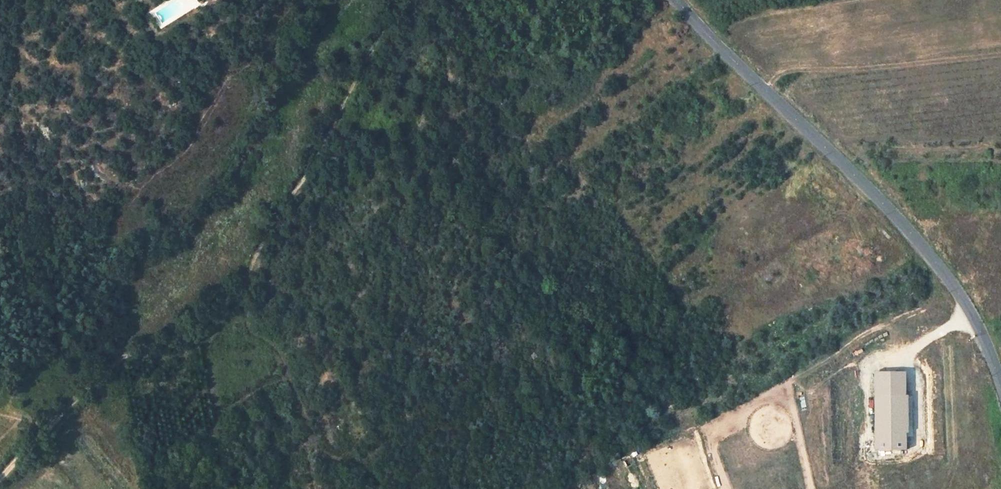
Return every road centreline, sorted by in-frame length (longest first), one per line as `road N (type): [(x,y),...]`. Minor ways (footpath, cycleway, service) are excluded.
road 1 (track): [(0,479),(120,358),(189,333),(248,292),(261,243),(319,157),(373,44),(417,0)]
road 2 (tertiary): [(1000,386),(961,298),(877,193),(679,0)]

